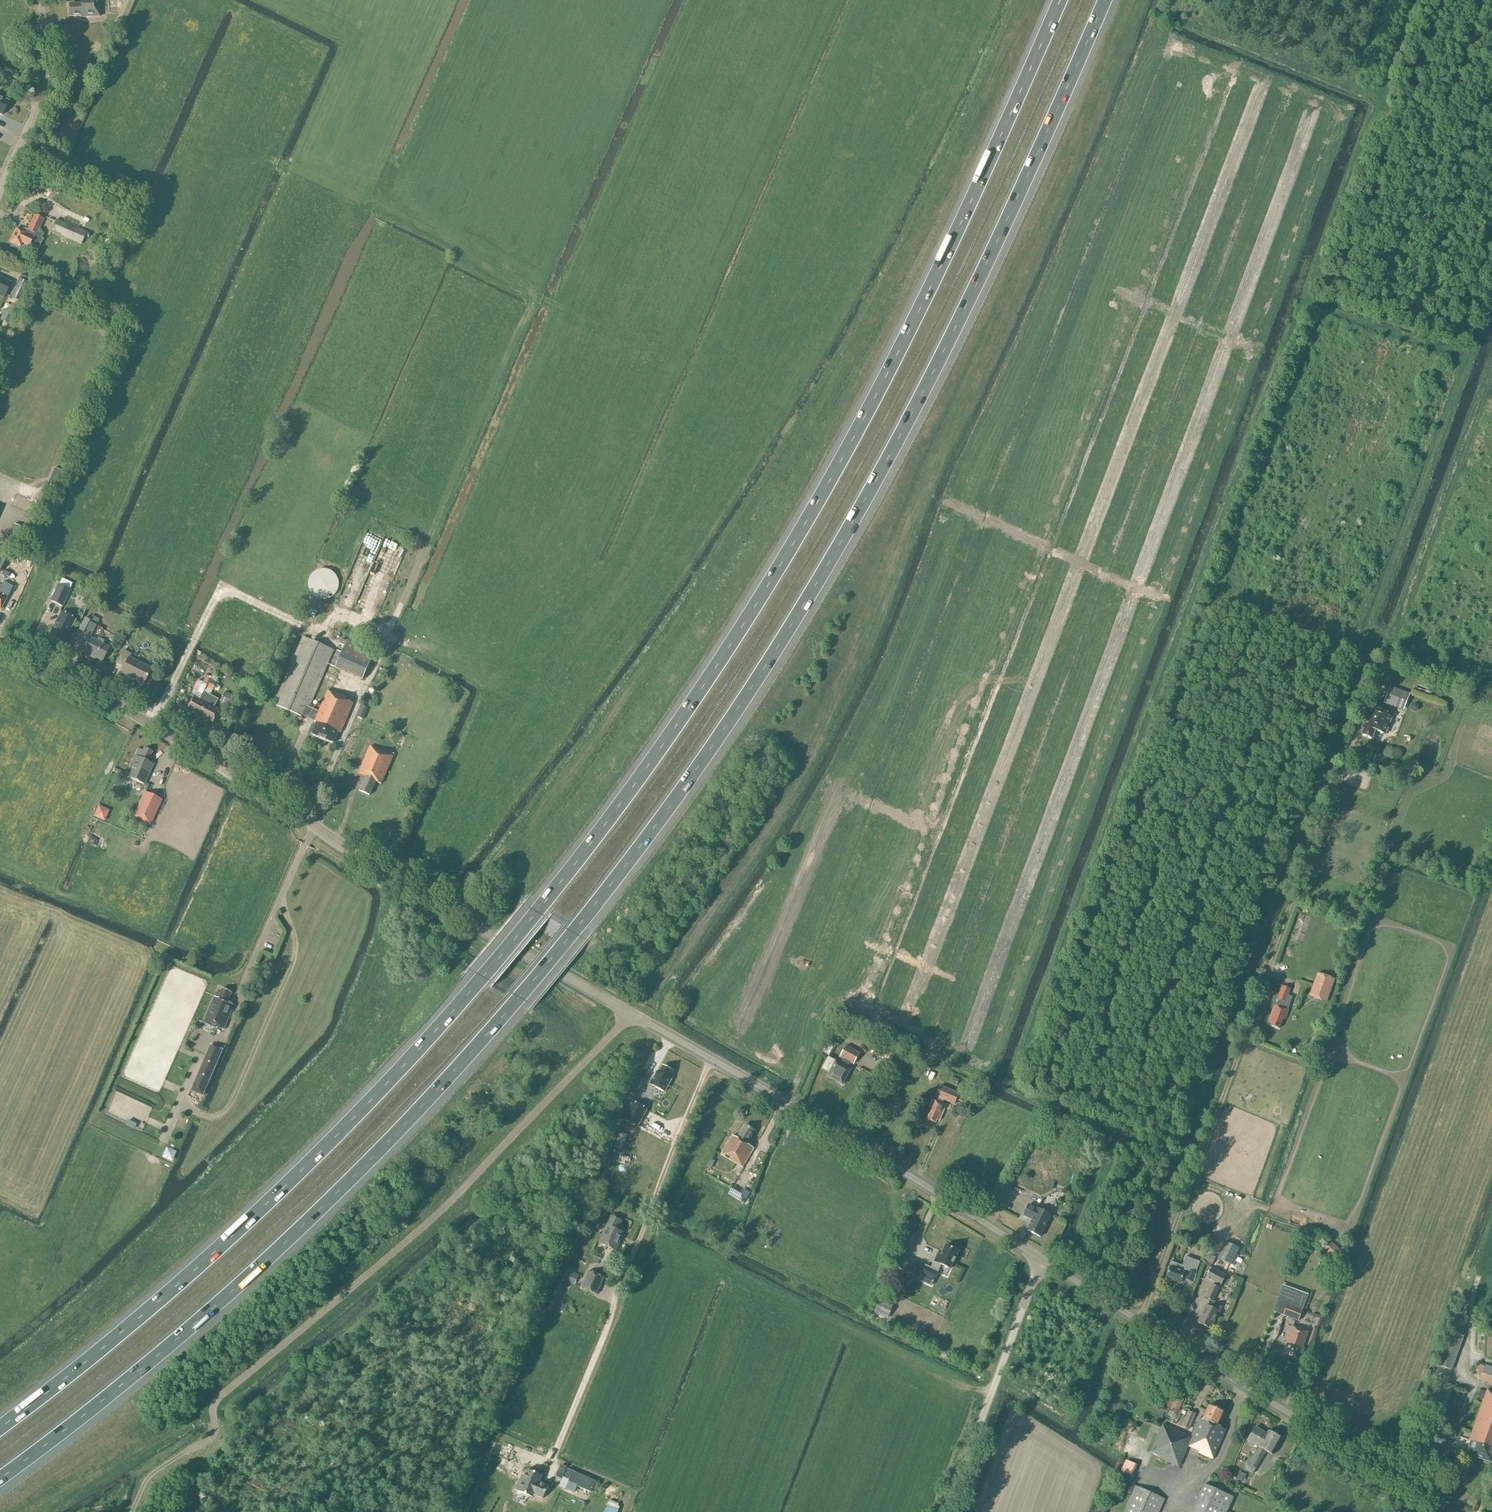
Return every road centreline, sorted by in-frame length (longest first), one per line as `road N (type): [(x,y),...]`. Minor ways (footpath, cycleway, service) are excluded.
road 1 (motorway): [(0,1478),(174,1343),(354,1176),(514,1004),(671,806),(817,585),(893,450),(1104,0)]
road 2 (motorway): [(1059,0),(865,416),(785,559),(625,798),(478,984),(338,1135),(158,1303),(0,1428)]
road 3 (tertiary): [(630,1013),(394,877),(237,772),(0,642)]
road 4 (unclassified): [(125,1511),(146,1464),(214,1417),(215,1395),(490,1159),(630,1013)]
road 5 (tertiary): [(1454,1511),(1042,1261)]
road 6 (tertiary): [(1042,1261),(875,1153),(630,1013)]
road 7 (unclassified): [(947,1511),(1042,1261)]
road 8 (unclassified): [(0,189),(42,87),(40,0)]

